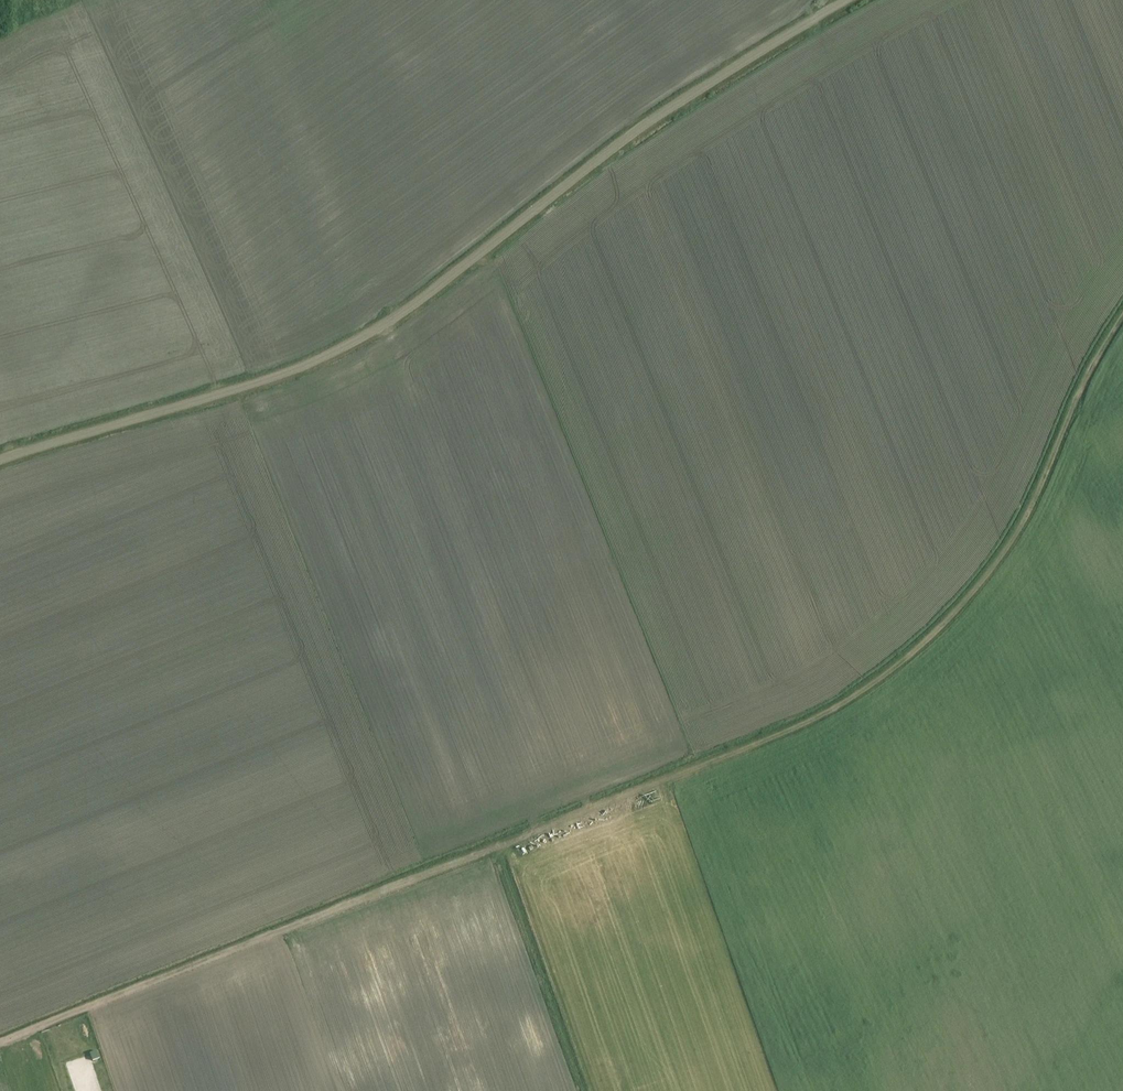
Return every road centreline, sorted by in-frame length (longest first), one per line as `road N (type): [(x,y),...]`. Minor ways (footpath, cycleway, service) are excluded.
road 1 (track): [(0,1042),(732,751),(855,693),(927,636),(993,566),(1122,317)]
road 2 (unclassified): [(0,459),(254,382),(371,330),(621,138),(843,0)]

